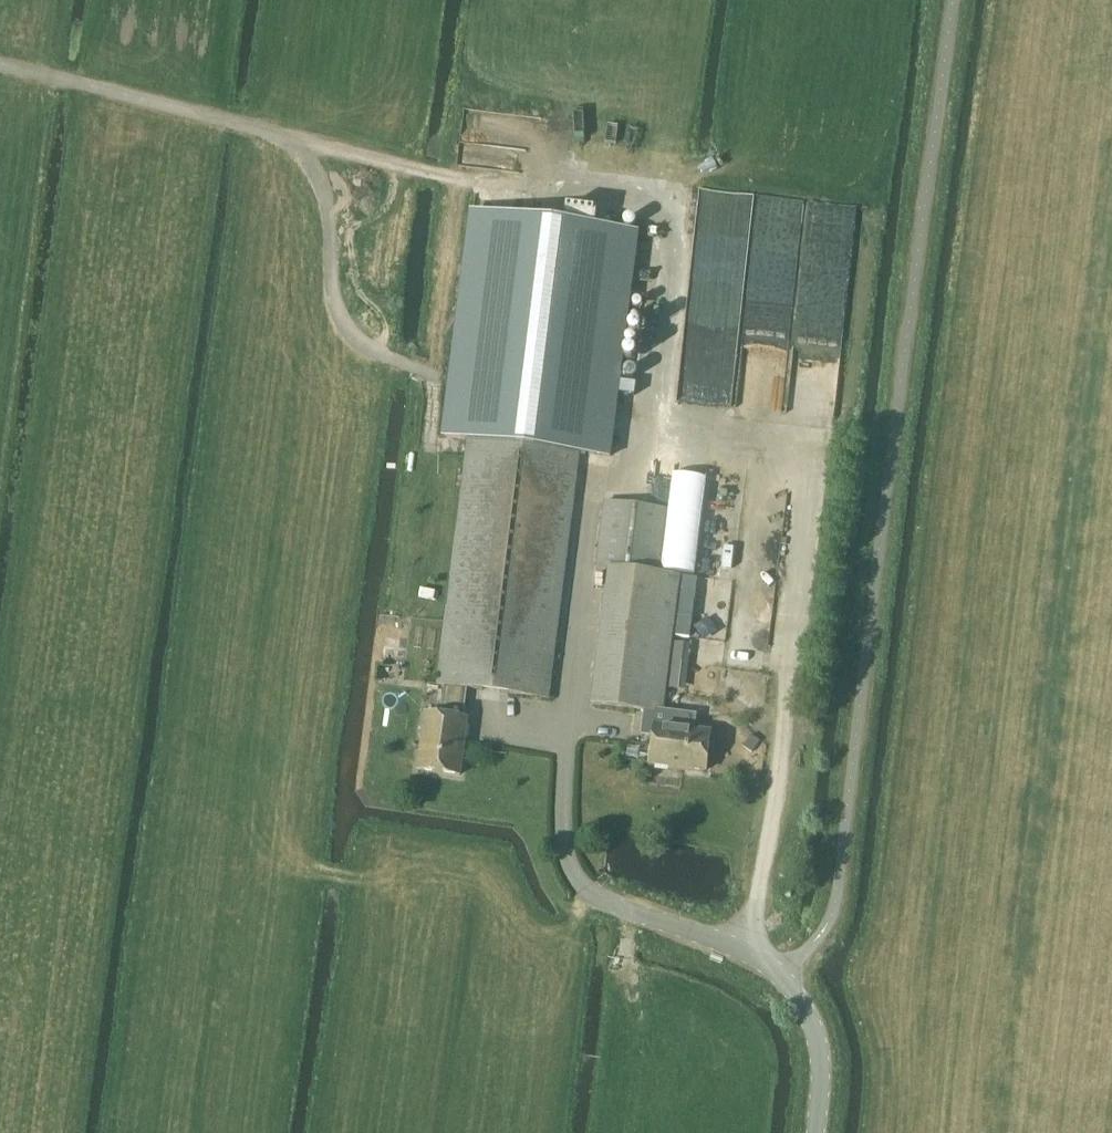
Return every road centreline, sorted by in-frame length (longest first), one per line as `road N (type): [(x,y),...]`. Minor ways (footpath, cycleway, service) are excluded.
road 1 (unclassified): [(815,1132),(822,1075),(813,1024),(779,978)]

